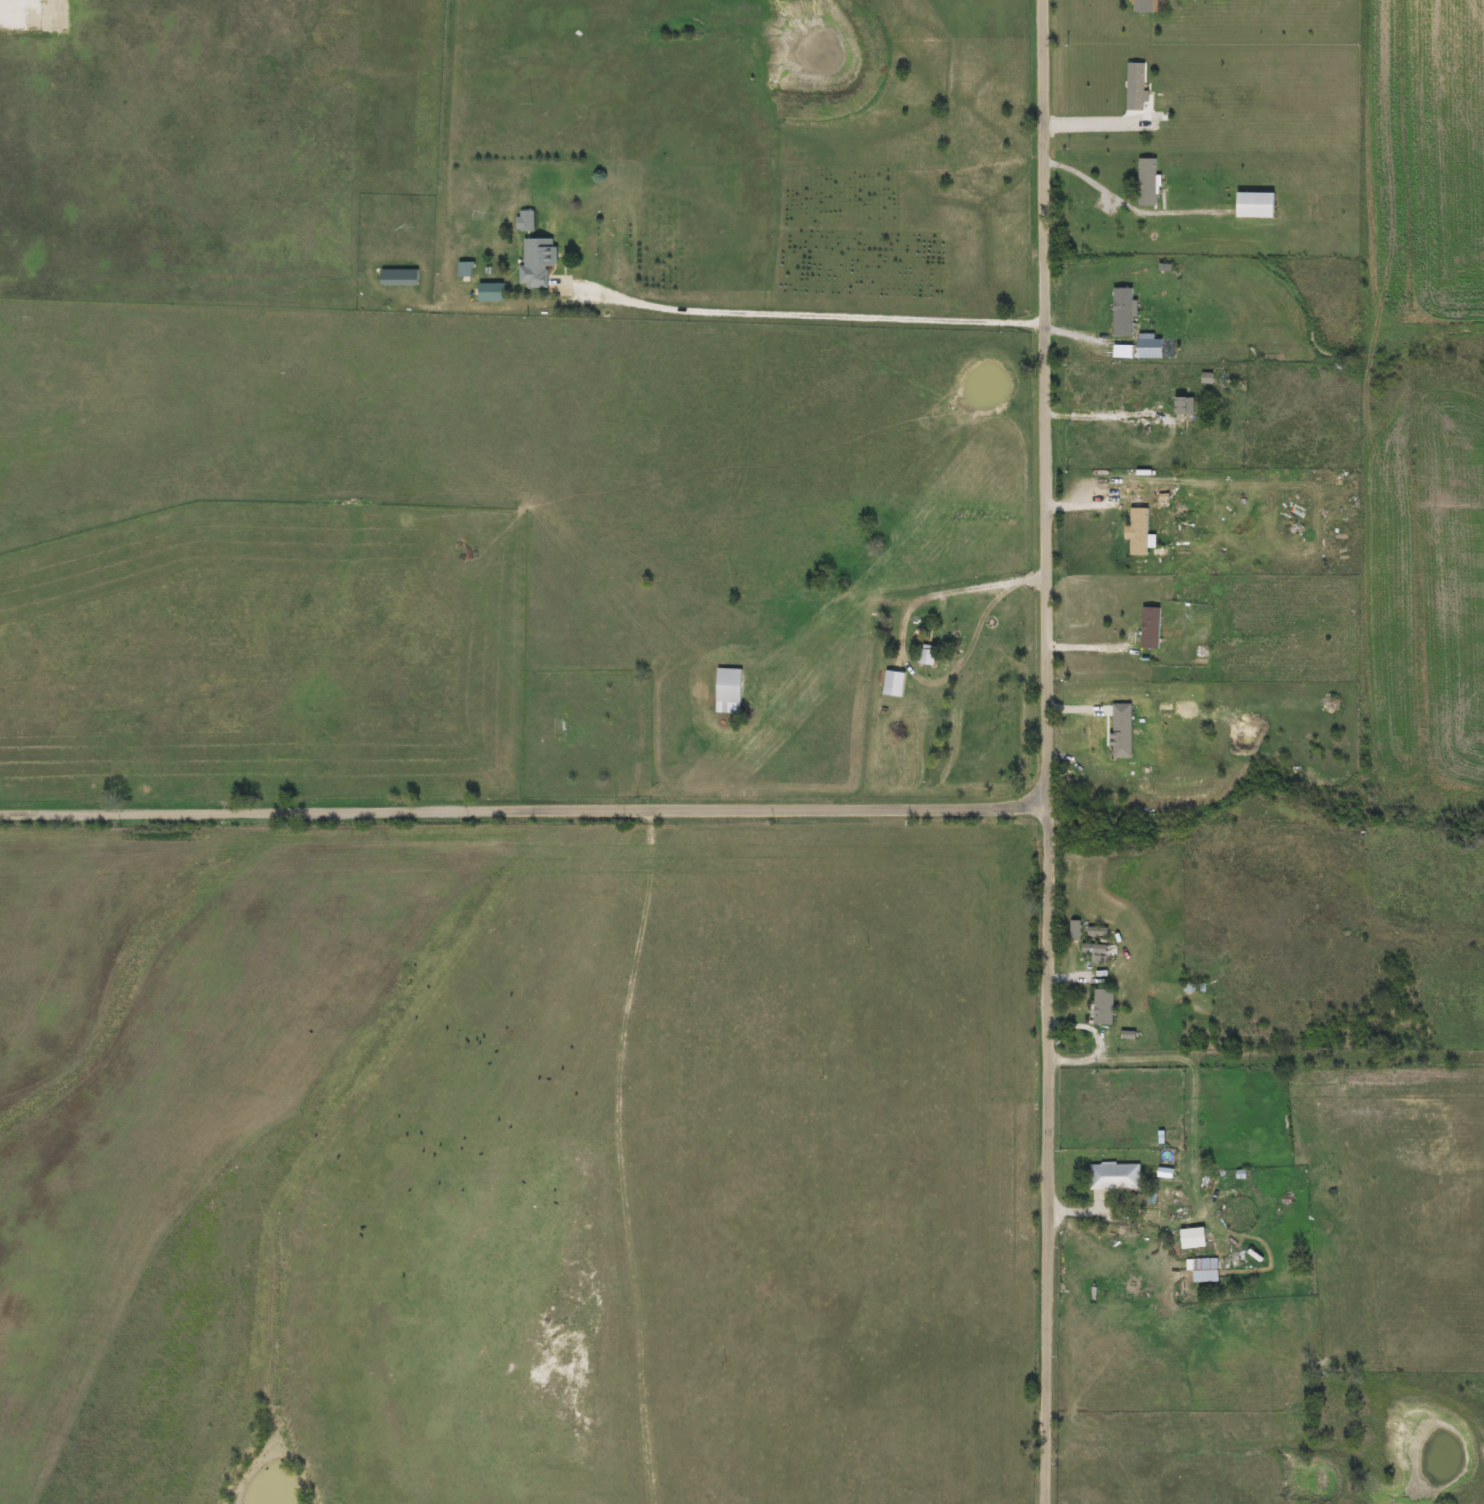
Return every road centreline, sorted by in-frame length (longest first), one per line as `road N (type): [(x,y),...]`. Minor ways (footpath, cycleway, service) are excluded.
road 1 (residential): [(1044,0),(1048,807),(1056,914),(1051,1503)]
road 2 (residential): [(0,818),(956,814),(1048,807)]
road 3 (residential): [(1048,807),(1340,841),(1411,810),(1483,817)]

